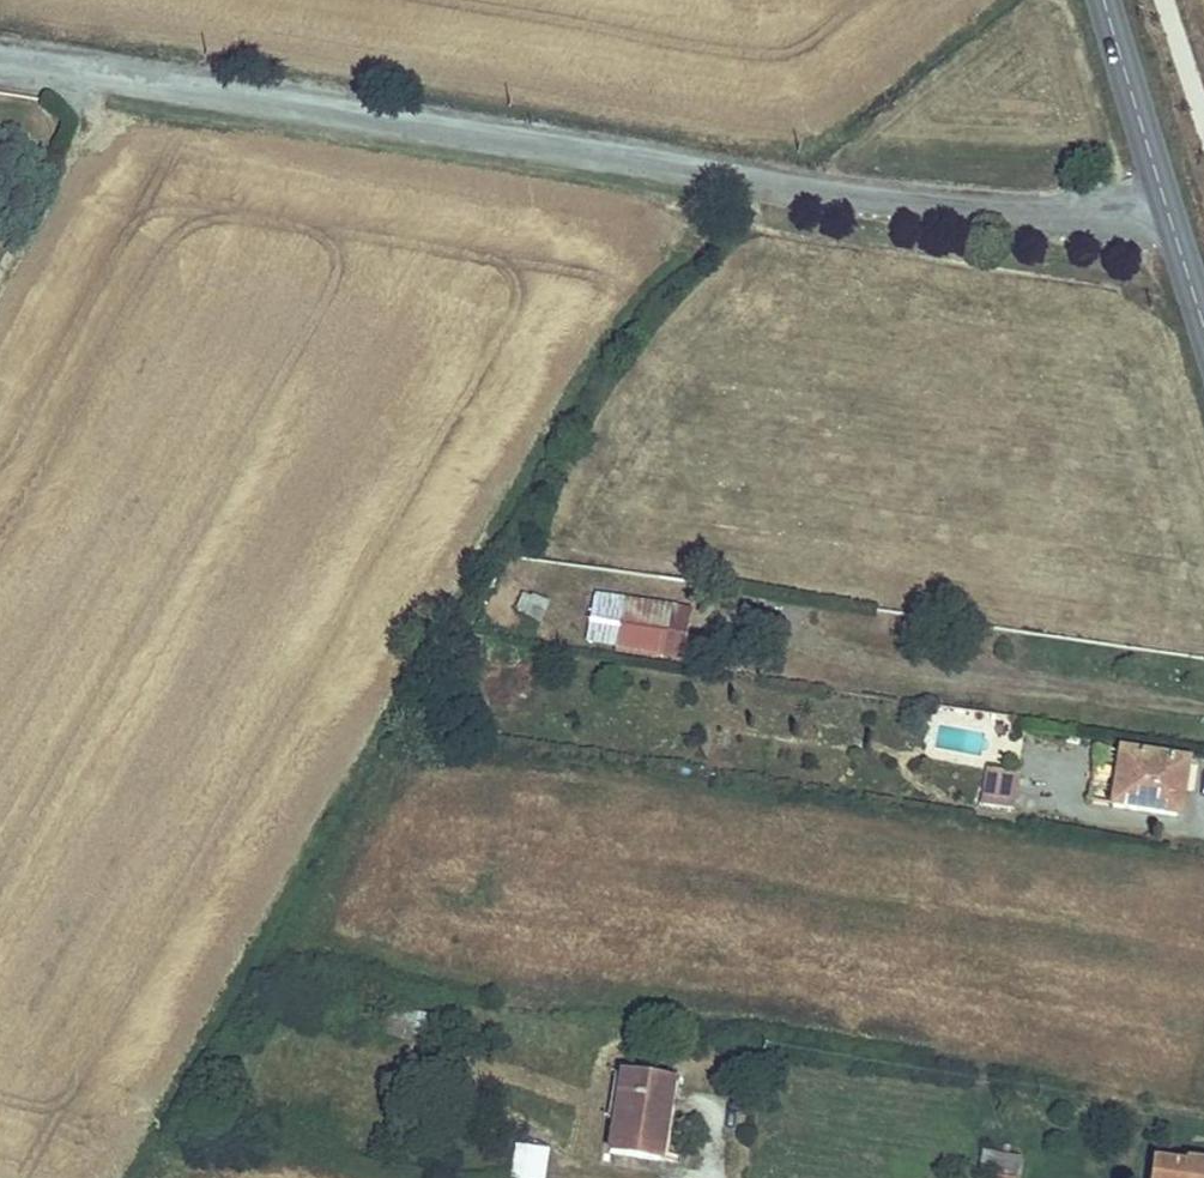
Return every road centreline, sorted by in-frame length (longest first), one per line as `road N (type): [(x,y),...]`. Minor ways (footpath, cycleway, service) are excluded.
road 1 (secondary): [(1111,0),(1203,314)]

